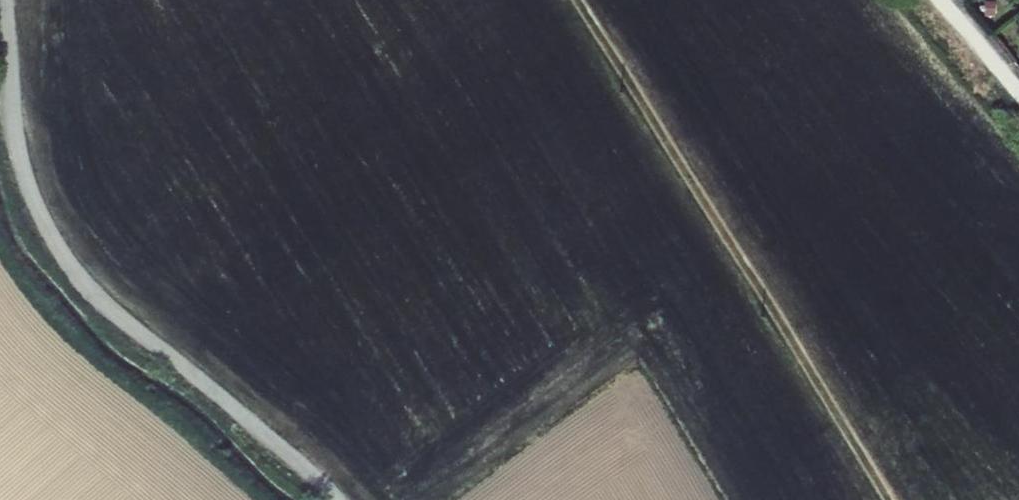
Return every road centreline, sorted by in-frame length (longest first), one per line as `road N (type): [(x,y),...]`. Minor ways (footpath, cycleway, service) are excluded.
road 1 (track): [(575,0),(894,499)]
road 2 (track): [(331,499),(113,314),(52,242),(24,194),(0,83)]

